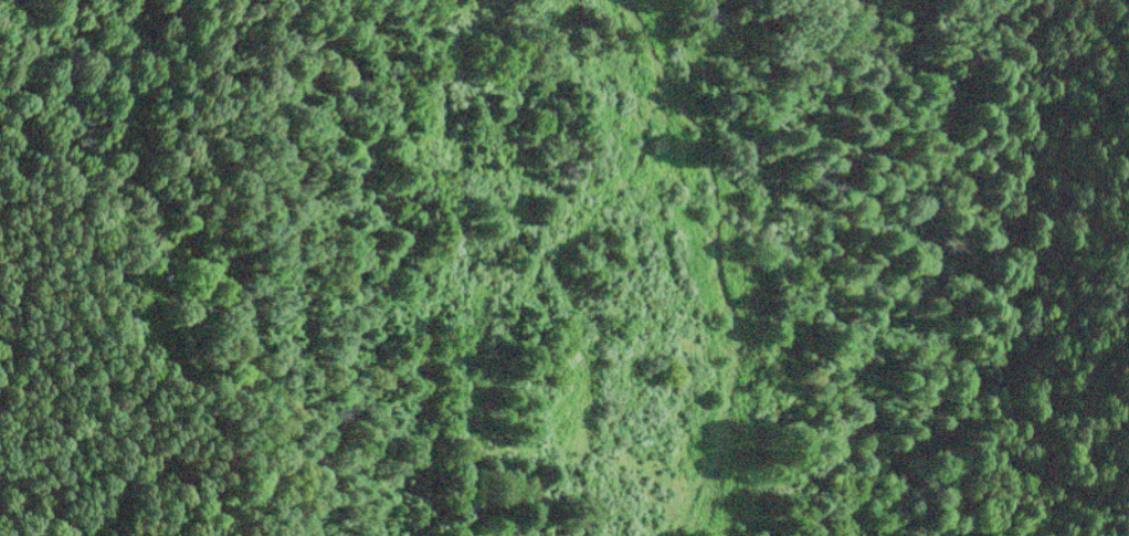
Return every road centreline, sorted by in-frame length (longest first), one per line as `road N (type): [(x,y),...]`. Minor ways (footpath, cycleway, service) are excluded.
road 1 (residential): [(687,535),(729,346),(708,178),(688,113),(627,0)]

